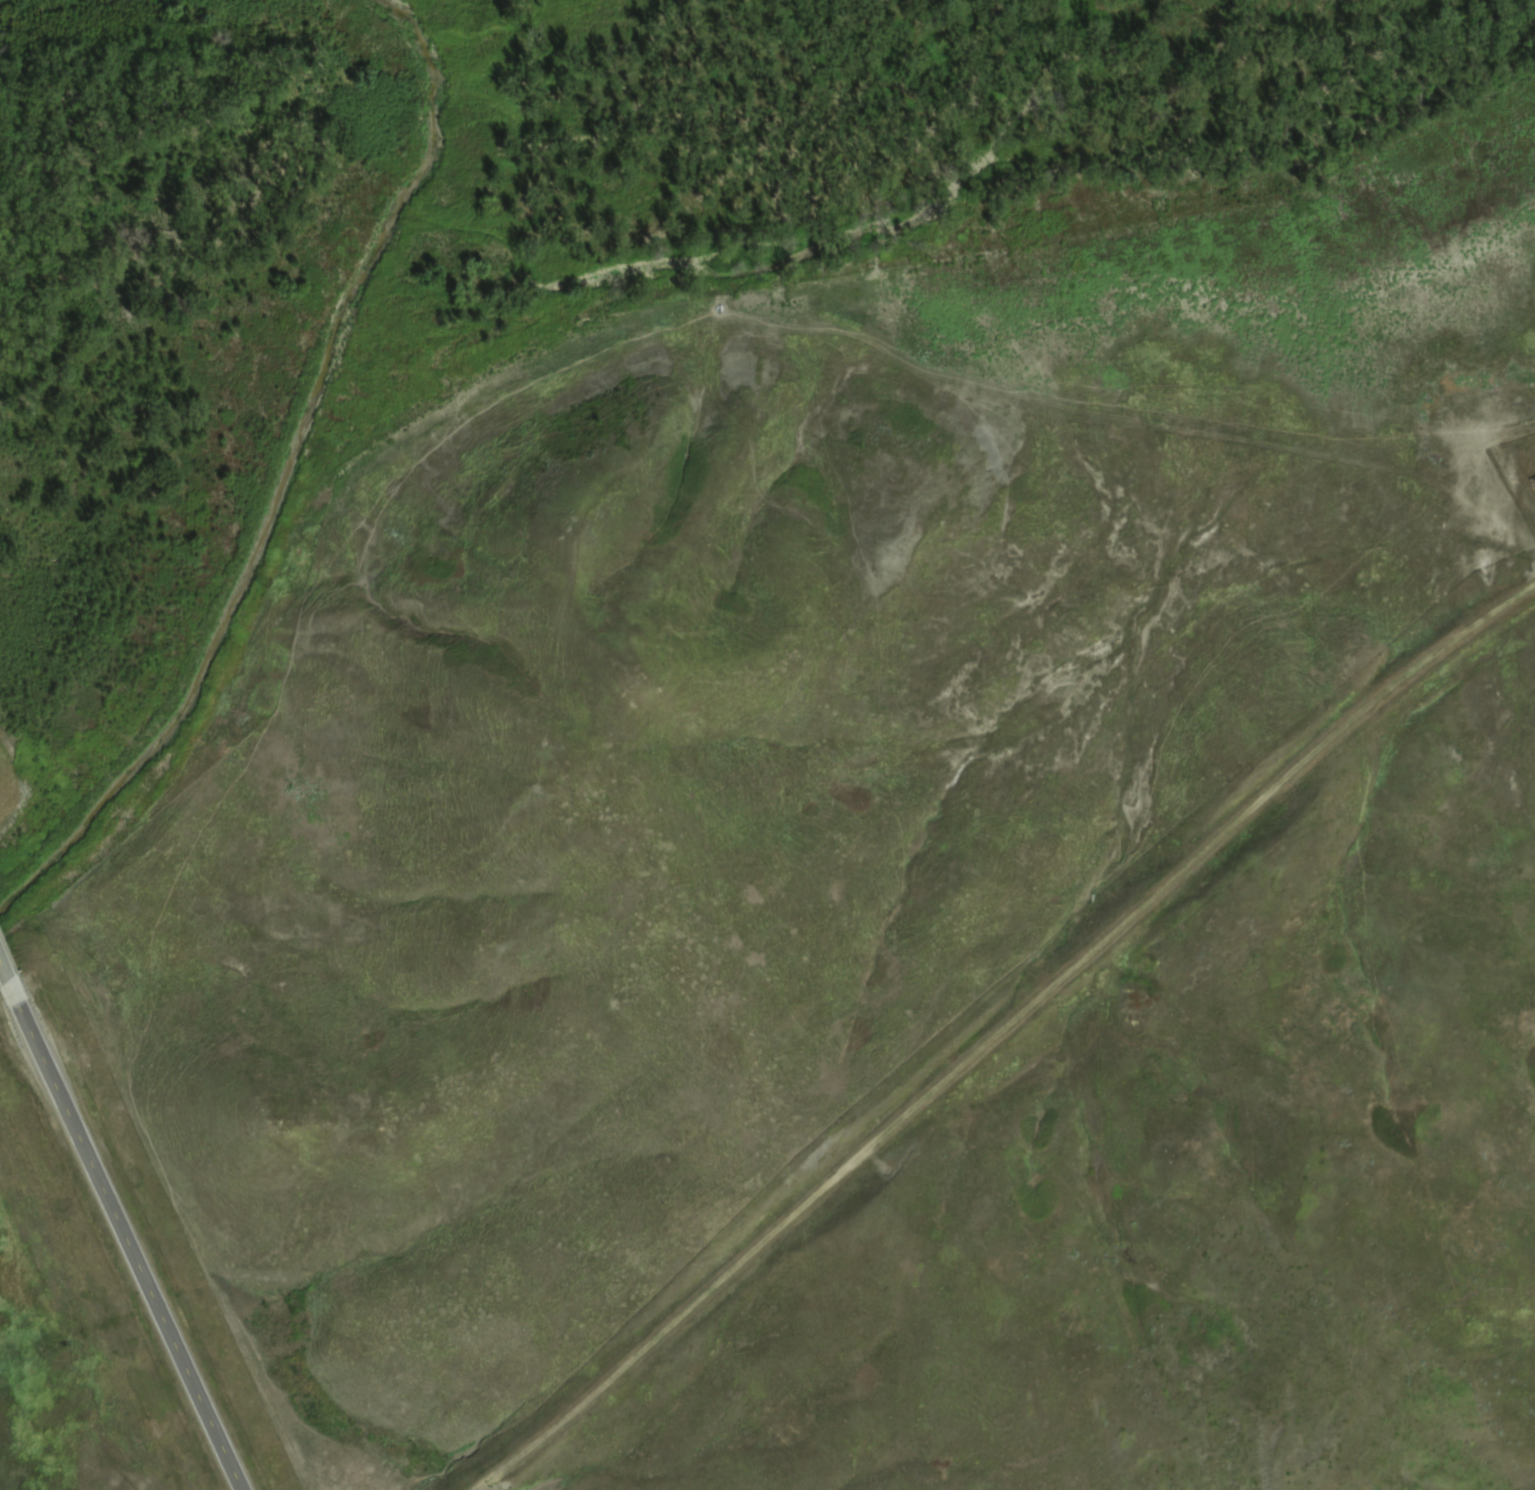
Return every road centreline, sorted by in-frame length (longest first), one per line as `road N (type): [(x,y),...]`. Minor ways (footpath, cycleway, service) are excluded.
road 1 (residential): [(1534,584),(1332,730),(478,1489)]
road 2 (secondary): [(18,1025),(233,1489)]

